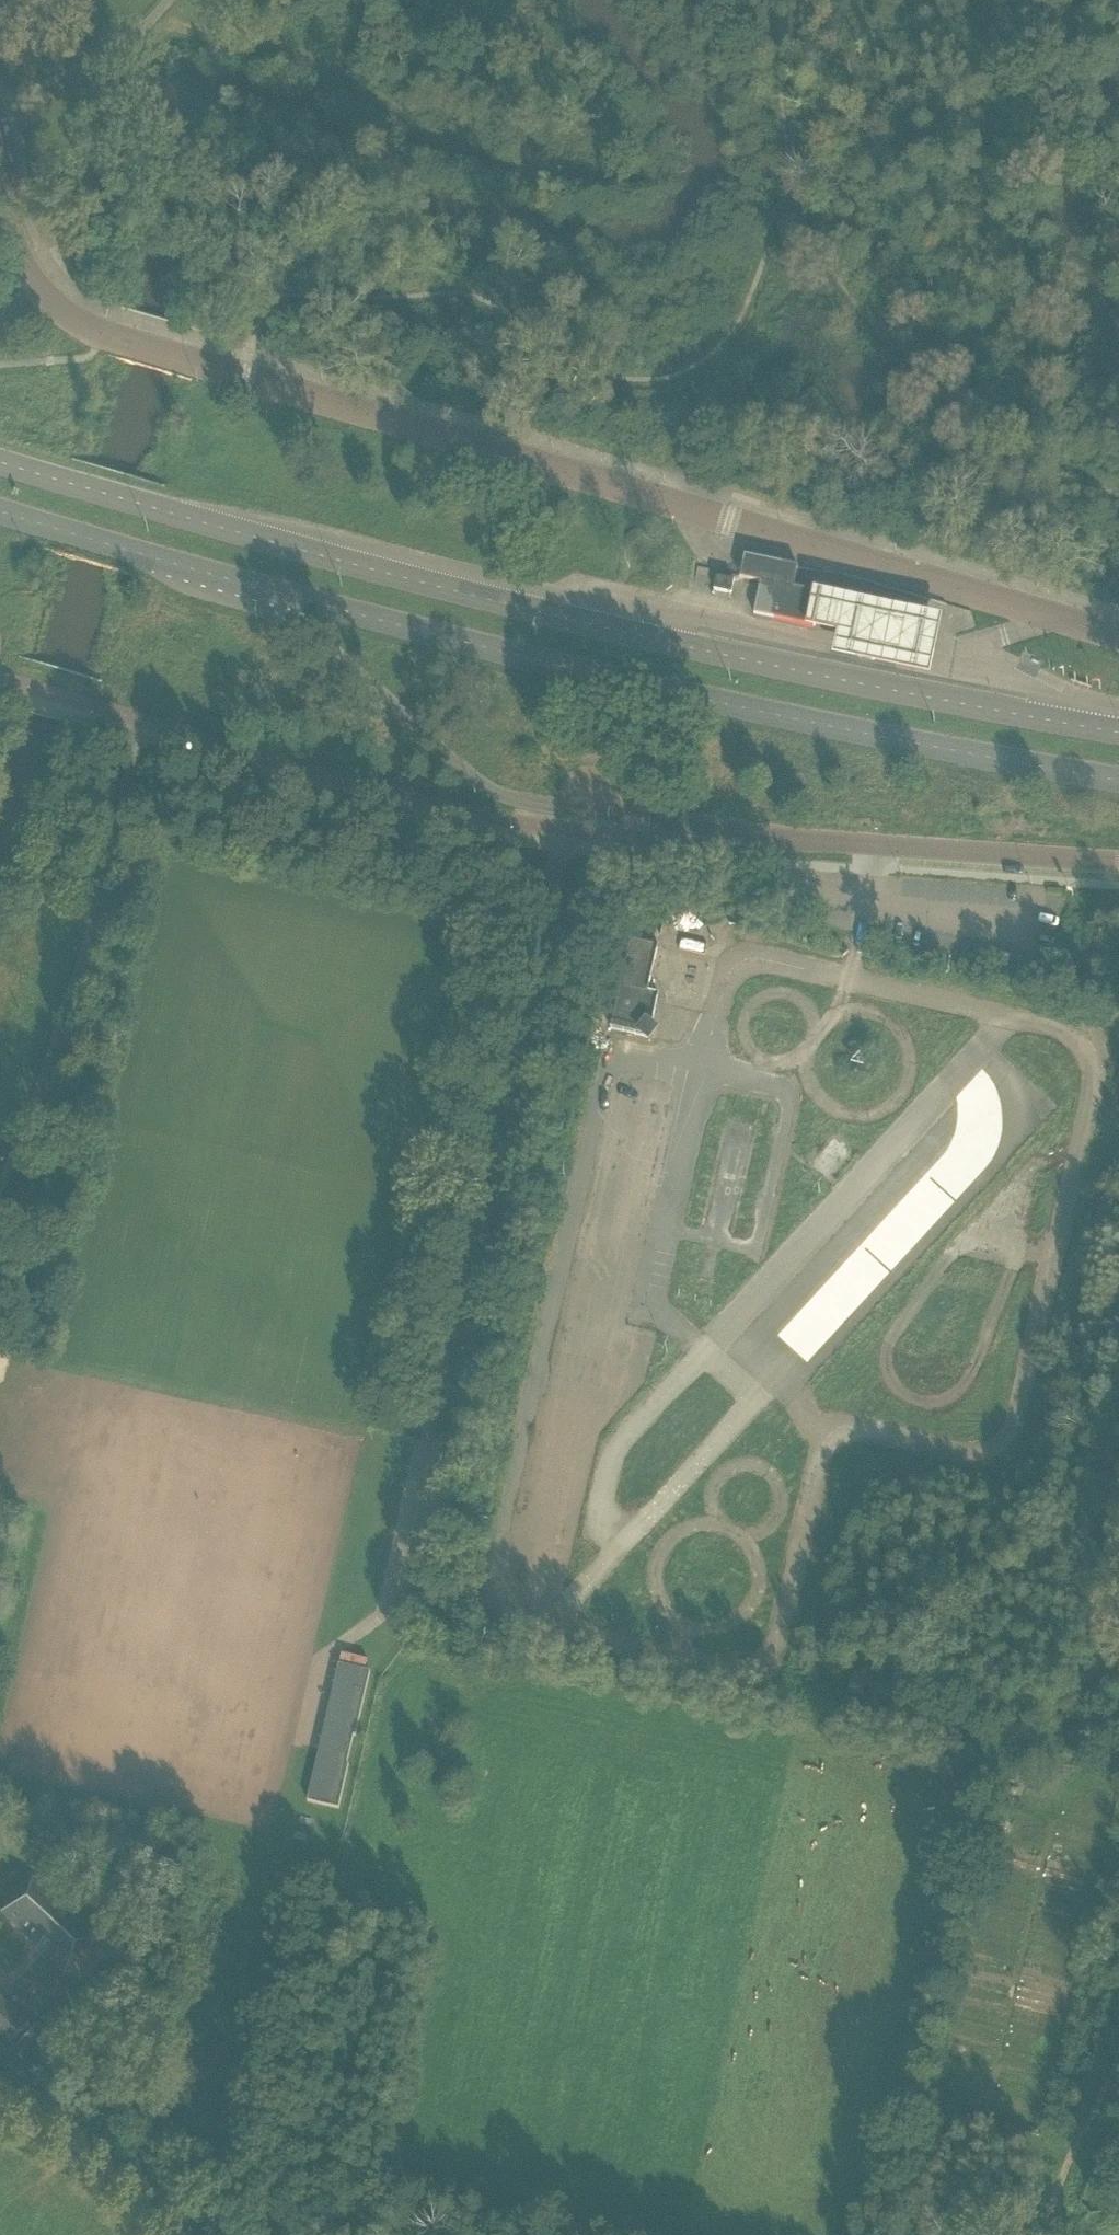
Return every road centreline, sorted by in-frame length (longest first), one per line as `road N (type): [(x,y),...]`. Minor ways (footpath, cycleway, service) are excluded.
road 1 (primary): [(1118,734),(831,680),(547,614),(266,542),(0,461)]
road 2 (unclassified): [(1118,633),(181,357)]
road 3 (unclassified): [(283,594),(314,636),(492,790),(735,837),(1118,866)]
road 4 (primary): [(283,594),(843,729),(1118,780)]
road 5 (residential): [(181,357),(61,313),(27,282),(9,238),(0,157)]
road 6 (primary): [(0,511),(283,594)]
road 7 (residential): [(158,2234),(102,2176),(0,2109)]

